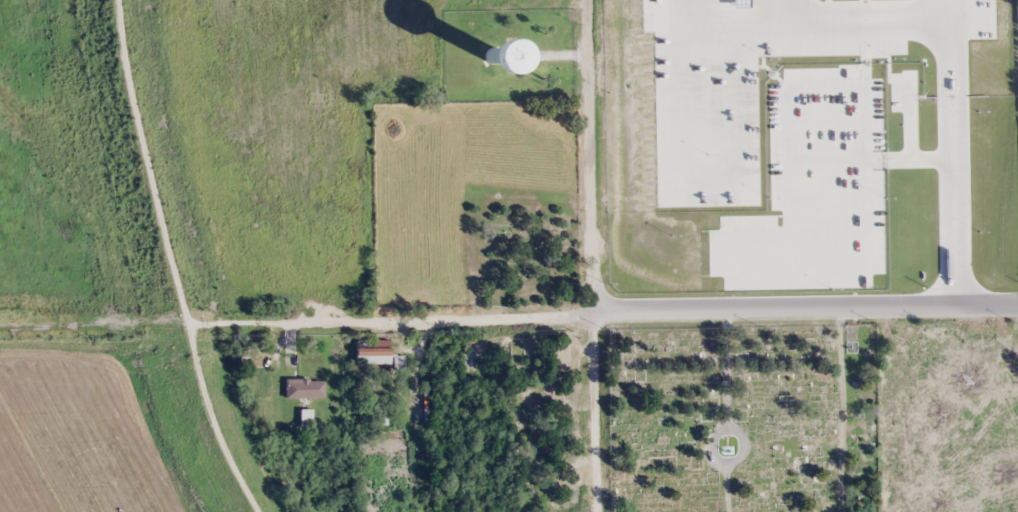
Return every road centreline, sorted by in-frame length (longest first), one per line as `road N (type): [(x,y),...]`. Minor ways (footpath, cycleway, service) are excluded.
road 1 (residential): [(265,511),(238,464),(156,148),(138,0)]
road 2 (residential): [(594,511),(595,0)]
road 3 (residential): [(595,317),(1017,309)]
road 4 (residential): [(595,317),(200,321)]

